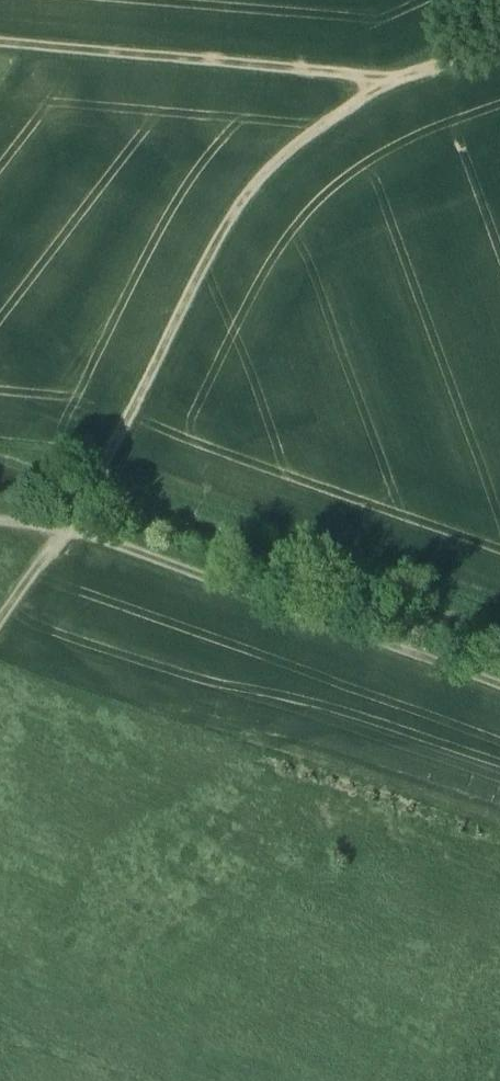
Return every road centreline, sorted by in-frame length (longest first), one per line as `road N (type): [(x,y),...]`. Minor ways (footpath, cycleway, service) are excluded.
road 1 (track): [(120,471),(278,184),(382,108),(499,62)]
road 2 (track): [(499,692),(85,542),(0,531)]
road 3 (track): [(499,609),(120,471),(85,542)]
road 4 (track): [(0,54),(393,90),(399,99)]
road 5 (track): [(0,655),(85,542)]

